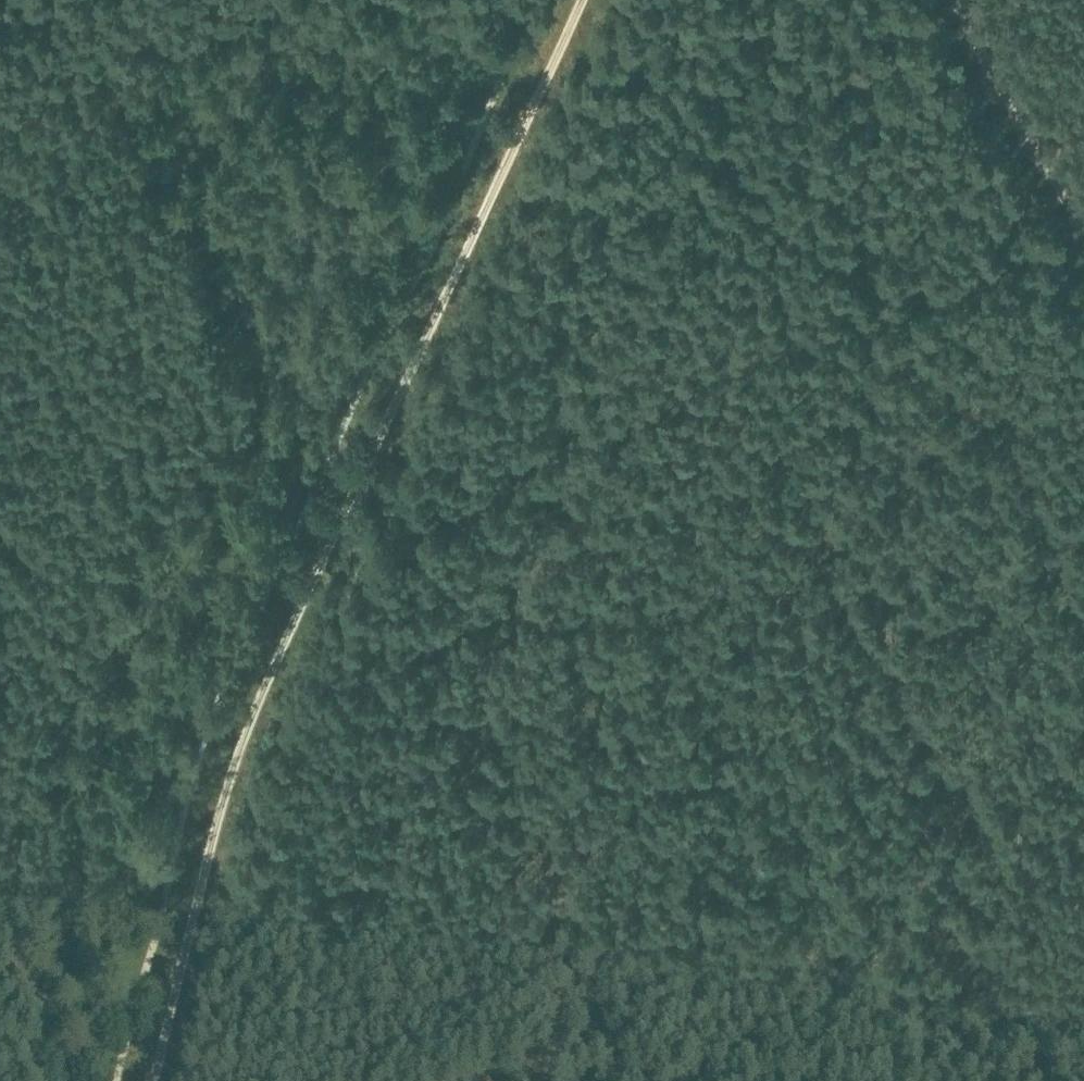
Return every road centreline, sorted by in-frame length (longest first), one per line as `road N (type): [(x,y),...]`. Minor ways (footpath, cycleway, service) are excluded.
road 1 (track): [(151,1080),(204,861),(254,709),(583,0)]
road 2 (track): [(960,0),(1083,228)]

